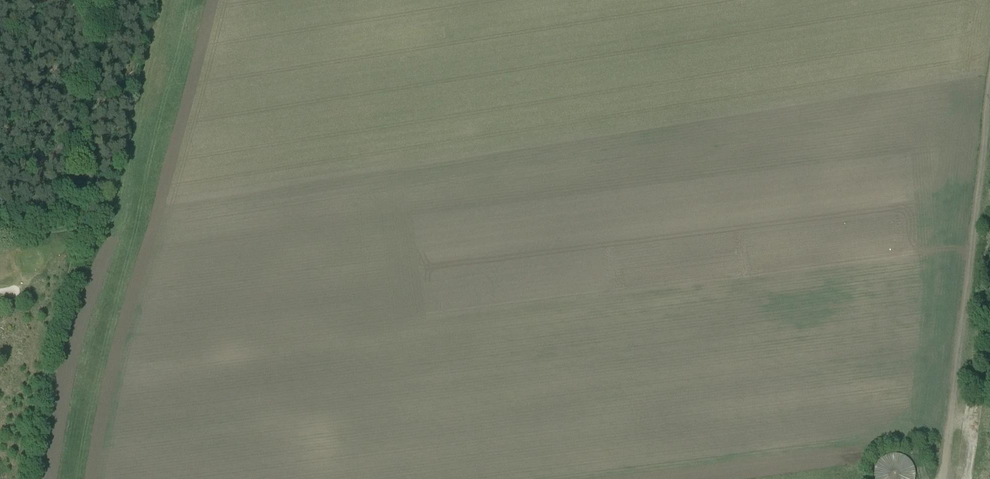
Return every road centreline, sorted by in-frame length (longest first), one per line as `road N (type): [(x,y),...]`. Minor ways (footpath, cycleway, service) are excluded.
road 1 (track): [(111,0),(88,188),(24,478)]
road 2 (track): [(989,94),(940,478)]

